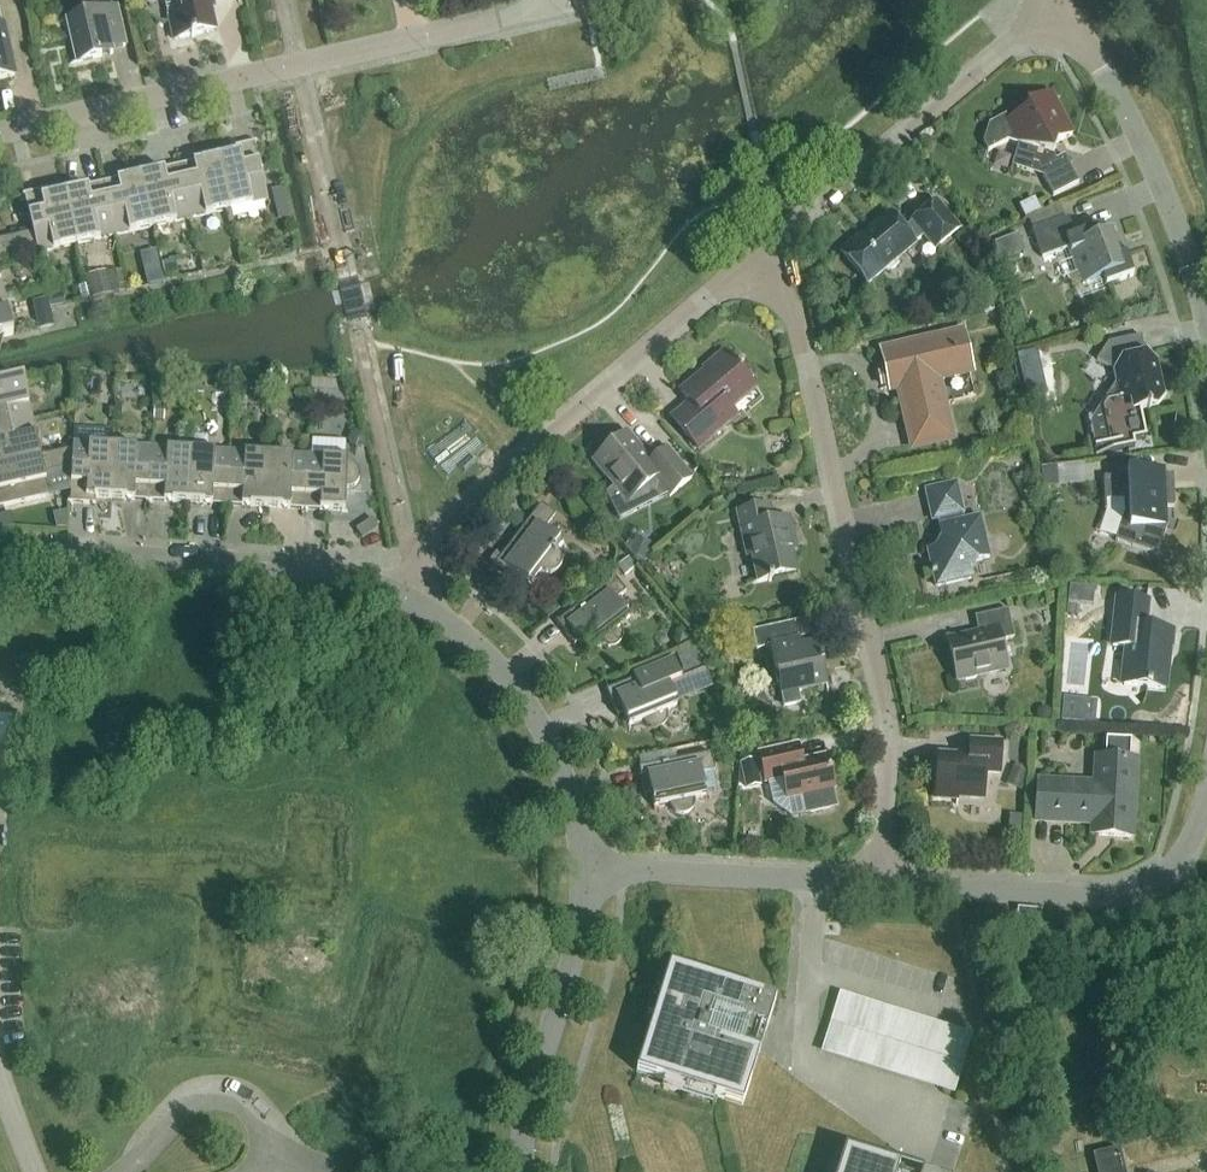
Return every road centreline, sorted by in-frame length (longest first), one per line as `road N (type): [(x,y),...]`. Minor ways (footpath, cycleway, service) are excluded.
road 1 (residential): [(883,885),(888,698),(780,281),(760,259)]
road 2 (residential): [(0,131),(499,20),(541,0)]
road 3 (residential): [(408,598),(428,539),(760,259)]
road 4 (residential): [(408,598),(357,577),(287,564),(0,550)]
road 5 (residential): [(760,259),(1061,11)]
road 6 (residential): [(883,885),(1120,897),(1153,892),(1195,853),(1206,807)]
road 7 (residential): [(1206,313),(1131,117),(1061,11)]
road 8 (residential): [(582,869),(568,790),(535,716),(457,629),(408,598)]
road 9 (residential): [(524,1171),(524,1130),(575,953),(582,869)]
road 10 (residential): [(883,885),(582,869)]

